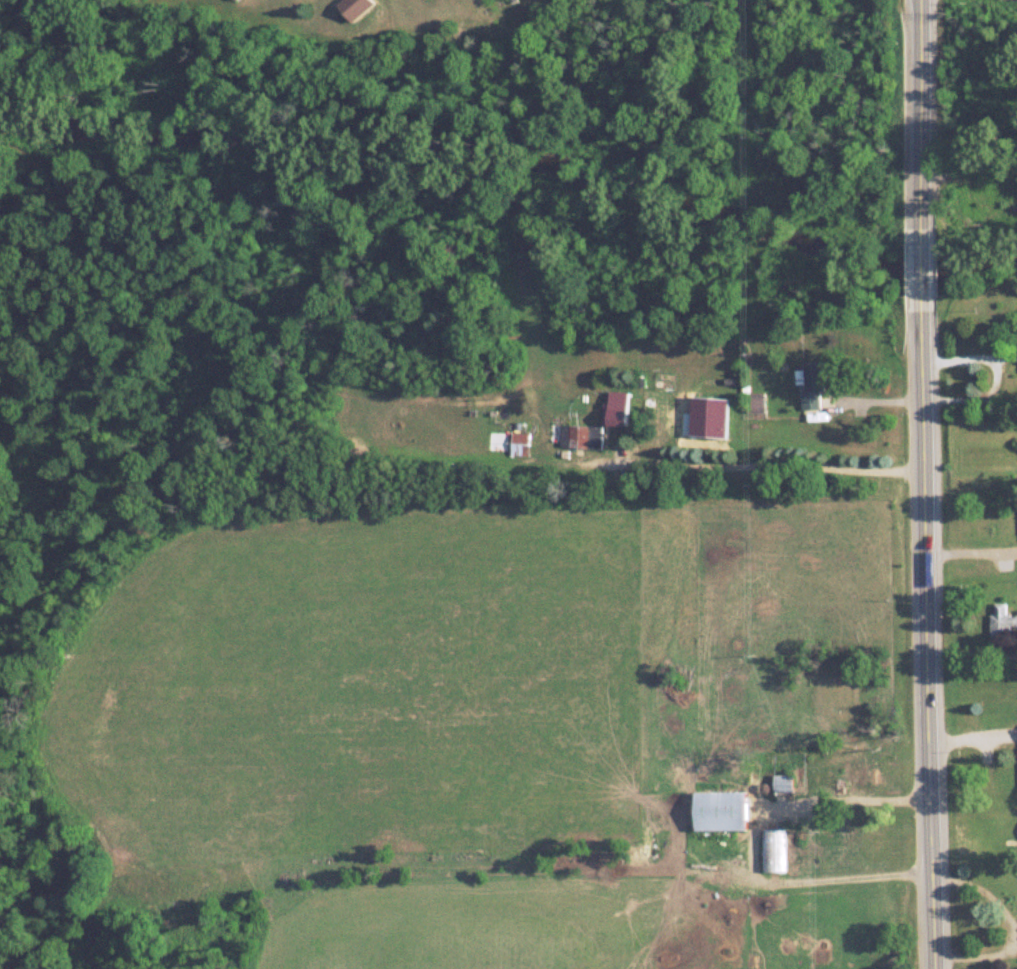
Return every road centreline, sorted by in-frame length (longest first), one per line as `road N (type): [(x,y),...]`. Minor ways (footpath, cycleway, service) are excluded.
road 1 (secondary): [(943,968),(931,319)]
road 2 (secondary): [(930,239),(923,0)]

